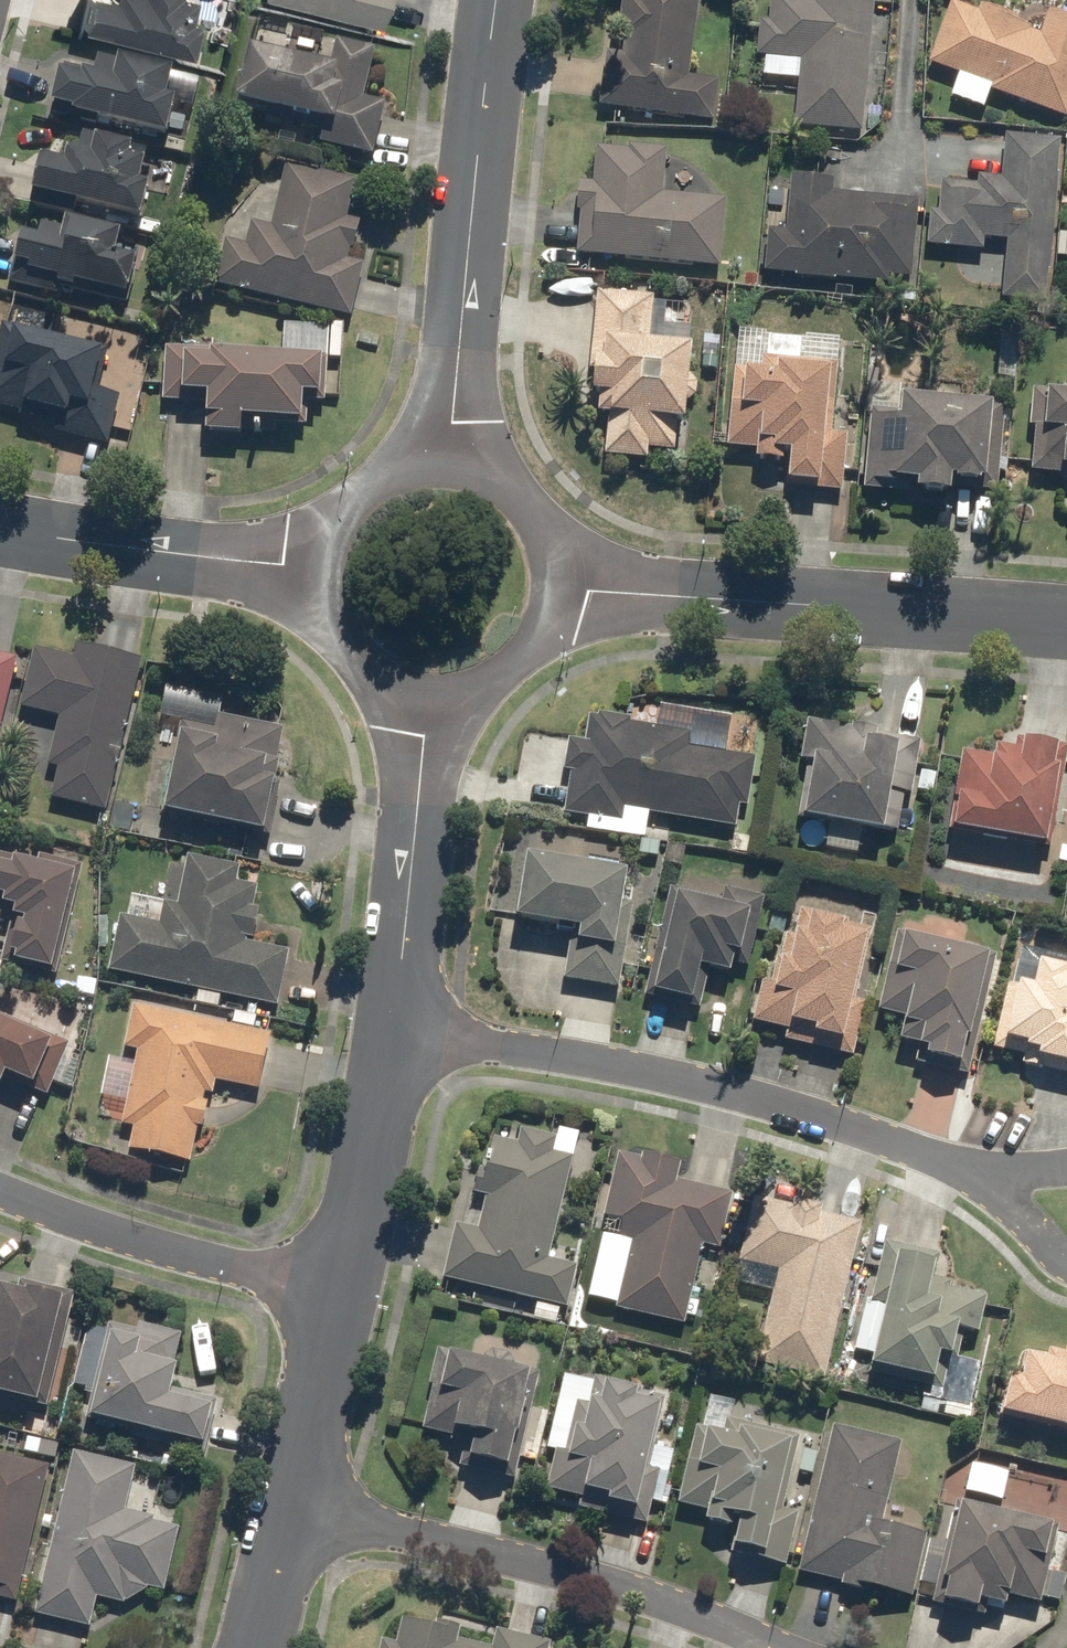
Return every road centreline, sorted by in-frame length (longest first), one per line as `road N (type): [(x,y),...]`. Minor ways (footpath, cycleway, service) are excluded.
road 1 (residential): [(395,1027),(523,1044),(804,1112),(1003,1174)]
road 2 (residential): [(553,585),(1066,625)]
road 3 (residential): [(293,1498),(636,1591),(771,1647)]
road 4 (residential): [(498,0),(462,321),(455,465)]
road 5 (residential): [(337,1296),(92,1229),(0,1188)]
road 6 (residential): [(421,685),(395,1027)]
road 7 (residential): [(332,566),(0,525)]
road 8 (residential): [(395,1027),(337,1296)]
road 9 (residential): [(337,1296),(293,1498)]
road 10 (residential): [(553,585),(535,638),(505,668),(465,685),(421,685)]
road 11 (residential): [(332,566),(359,502),(419,467),(455,465)]
road 12 (residential): [(455,465),(499,479),(533,510),(552,552),(553,585)]
road 13 (residential): [(421,685),(384,670),(354,643),(336,607),(332,566)]
road 14 (residential): [(293,1498),(258,1647)]

